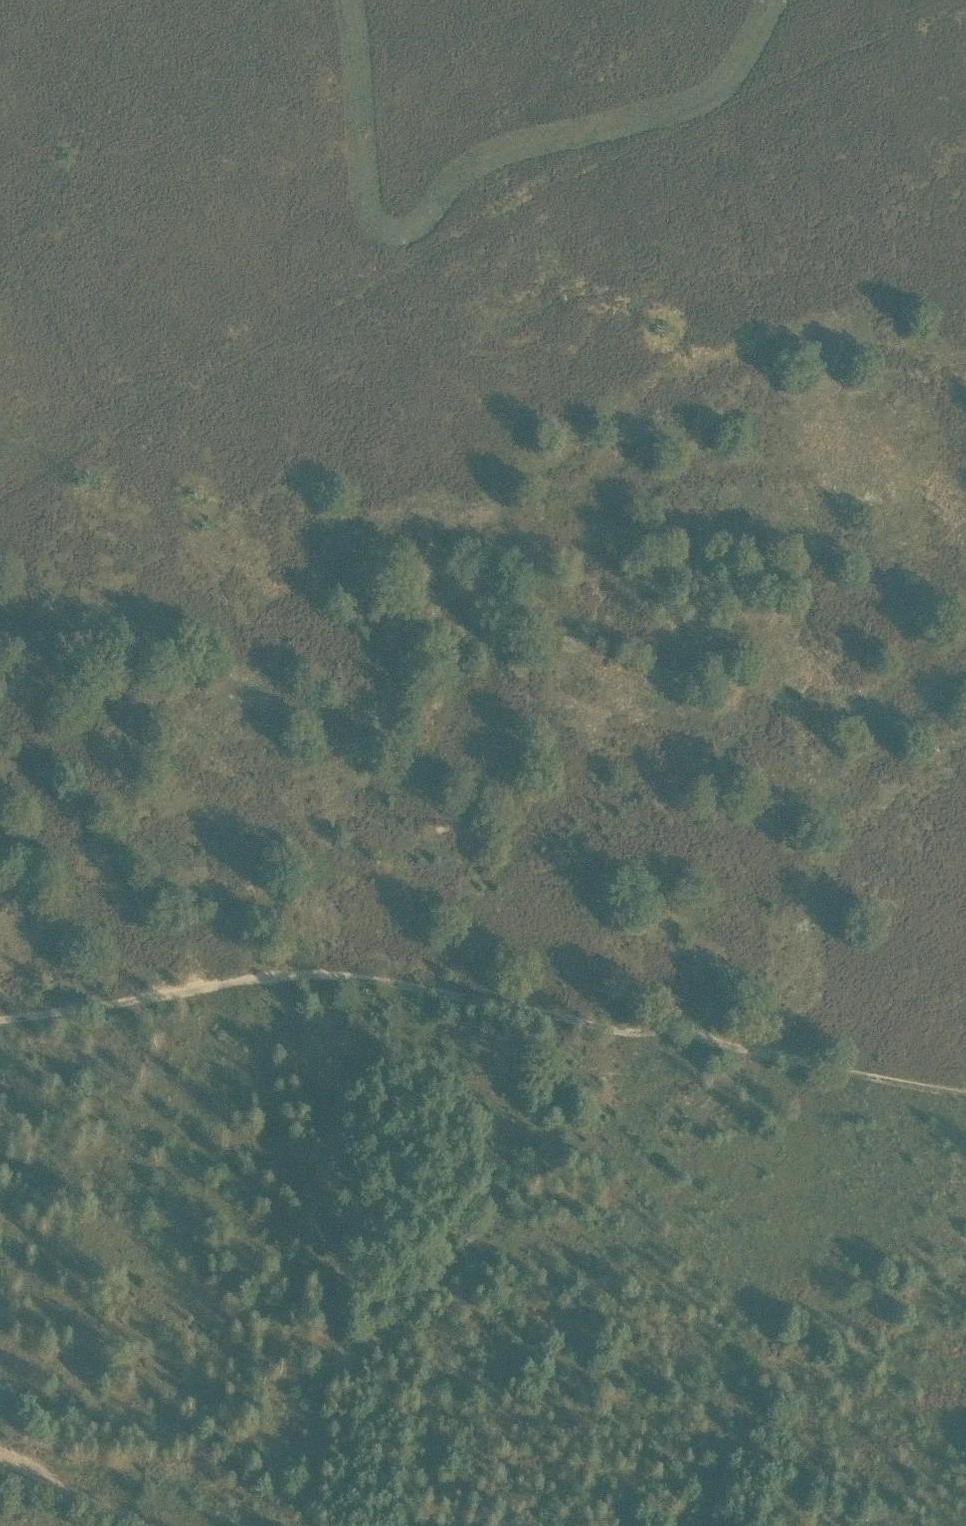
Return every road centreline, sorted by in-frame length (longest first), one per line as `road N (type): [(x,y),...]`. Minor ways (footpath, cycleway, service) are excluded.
road 1 (track): [(146,1525),(0,1460)]

